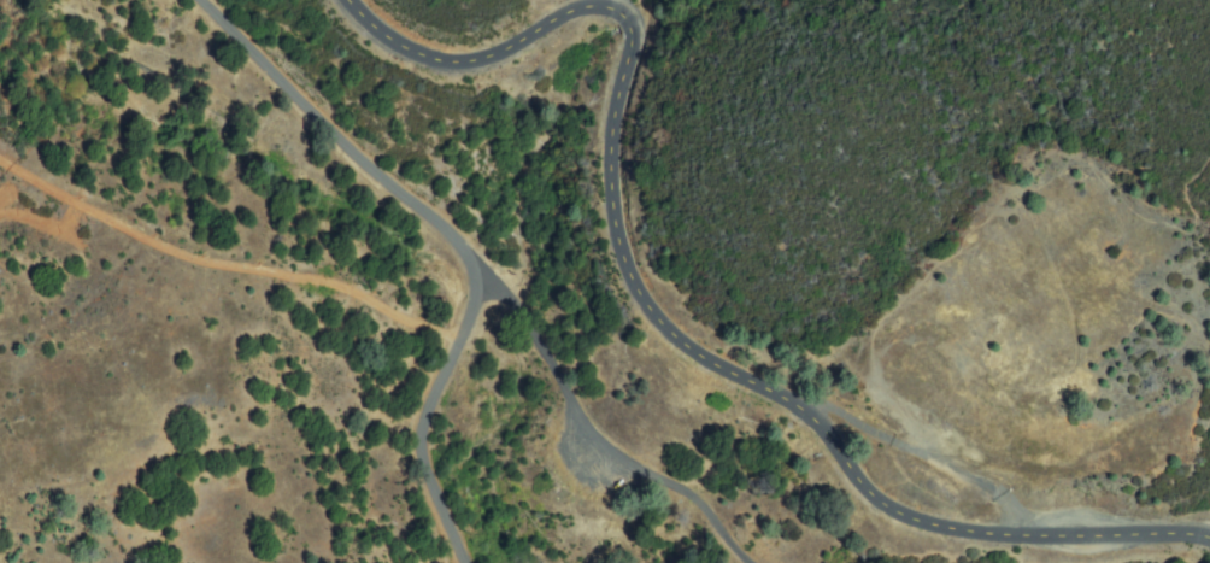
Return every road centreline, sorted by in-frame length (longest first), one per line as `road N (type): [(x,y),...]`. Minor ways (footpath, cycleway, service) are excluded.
road 1 (tertiary): [(1209,543),(985,534),(889,504),(816,424),(679,341),(638,291),(617,235),(612,188),(627,53),(617,28),(591,18),(568,22),(469,61),(409,47),(354,0)]
road 2 (track): [(747,562),(687,494),(599,444),(515,299),(476,266)]

